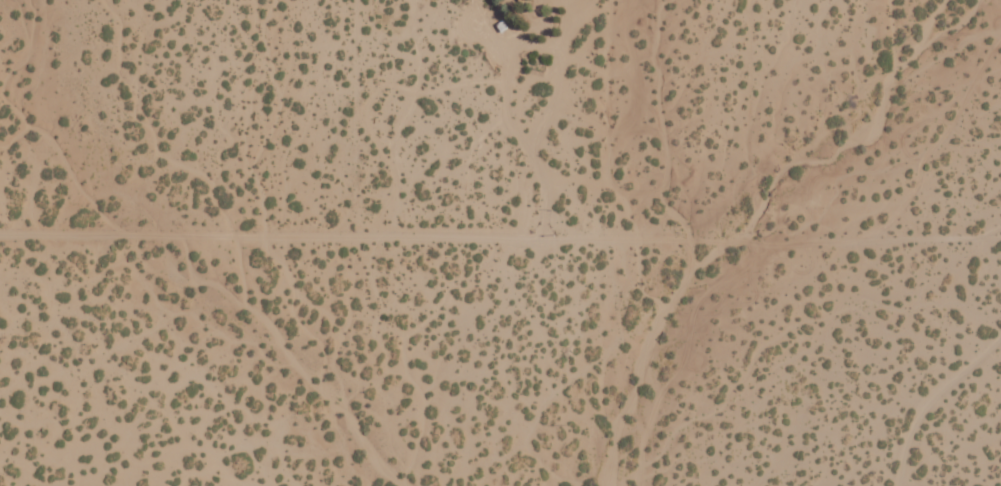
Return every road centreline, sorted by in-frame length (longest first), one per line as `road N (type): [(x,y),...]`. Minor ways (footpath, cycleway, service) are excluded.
road 1 (residential): [(1000,235),(0,225)]
road 2 (track): [(938,485),(974,371),(1000,336)]

